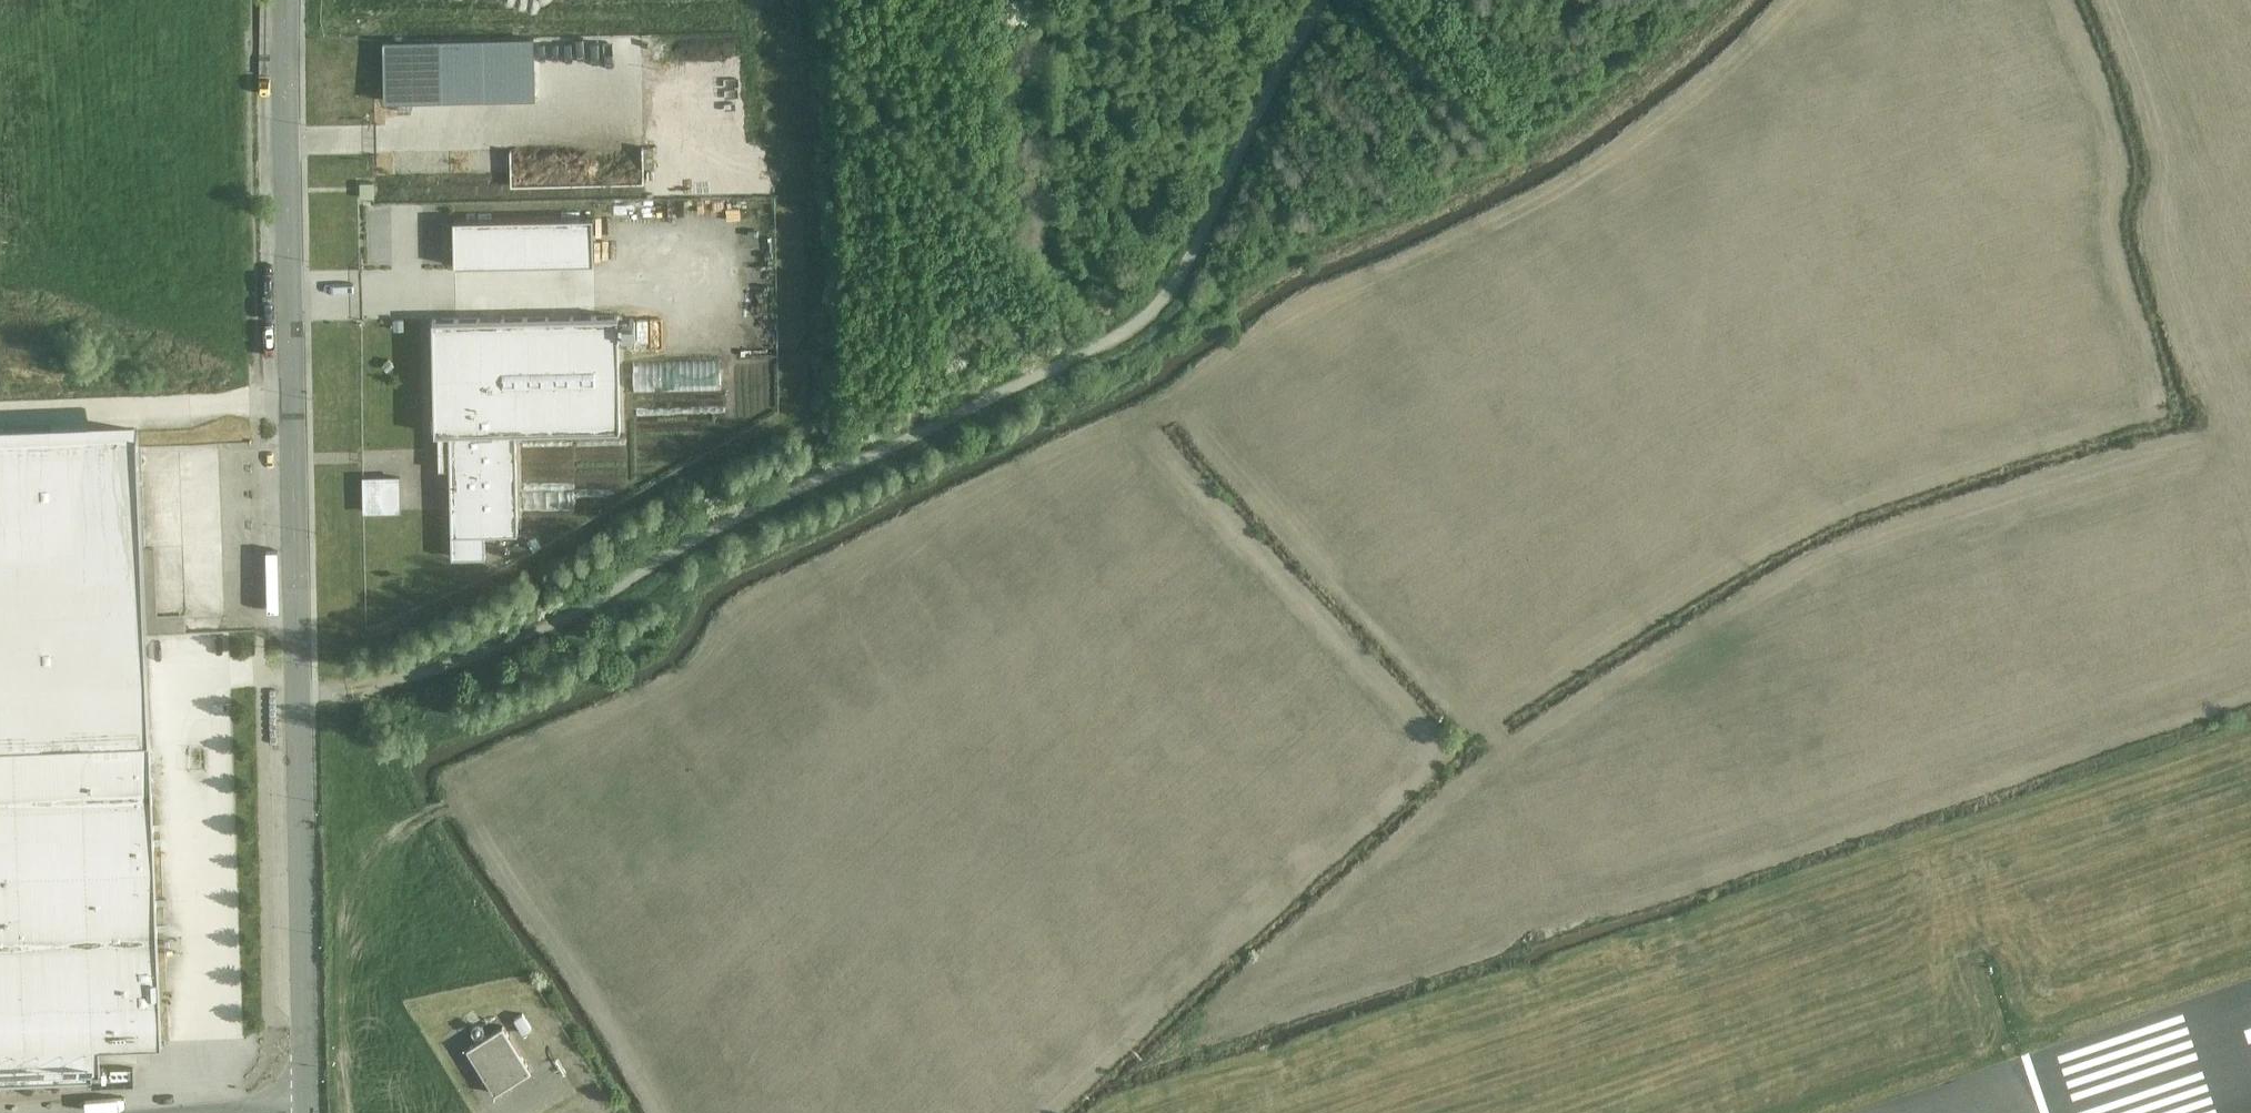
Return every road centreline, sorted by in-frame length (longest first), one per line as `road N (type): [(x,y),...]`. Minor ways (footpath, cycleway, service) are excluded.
road 1 (residential): [(304,1105),(288,0)]

